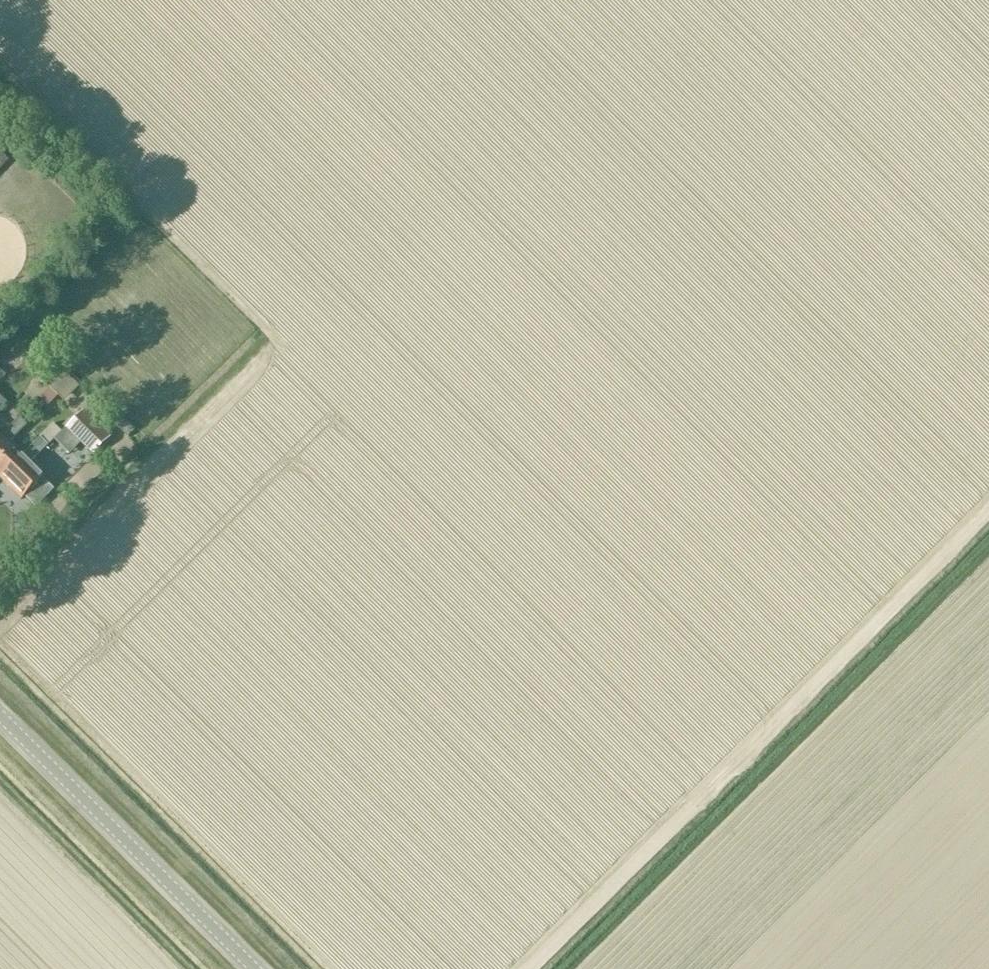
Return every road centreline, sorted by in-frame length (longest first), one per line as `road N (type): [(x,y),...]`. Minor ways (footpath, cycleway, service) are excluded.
road 1 (tertiary): [(253,968),(0,717)]

